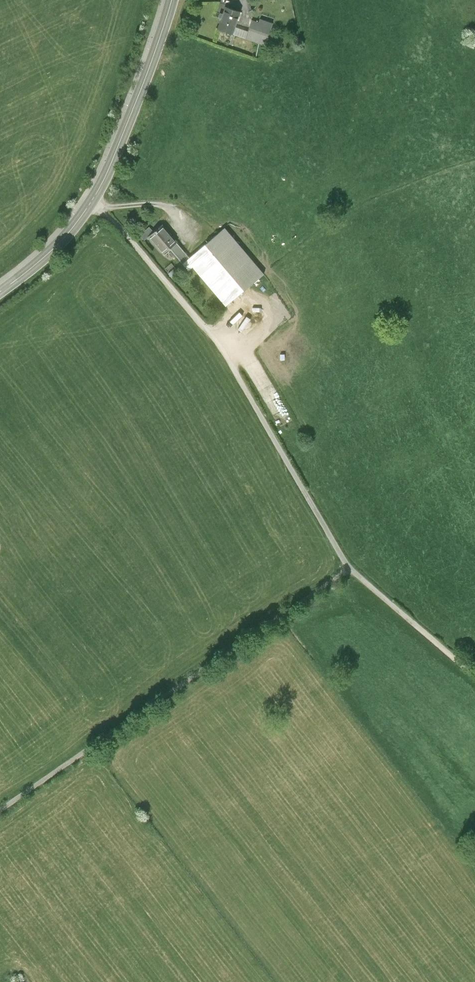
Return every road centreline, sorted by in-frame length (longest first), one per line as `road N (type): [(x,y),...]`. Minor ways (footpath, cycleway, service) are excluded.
road 1 (track): [(0,815),(350,569),(474,677)]
road 2 (track): [(350,569),(224,350),(141,249),(90,203)]
road 3 (tertiary): [(171,0),(104,181),(72,229),(0,292)]

